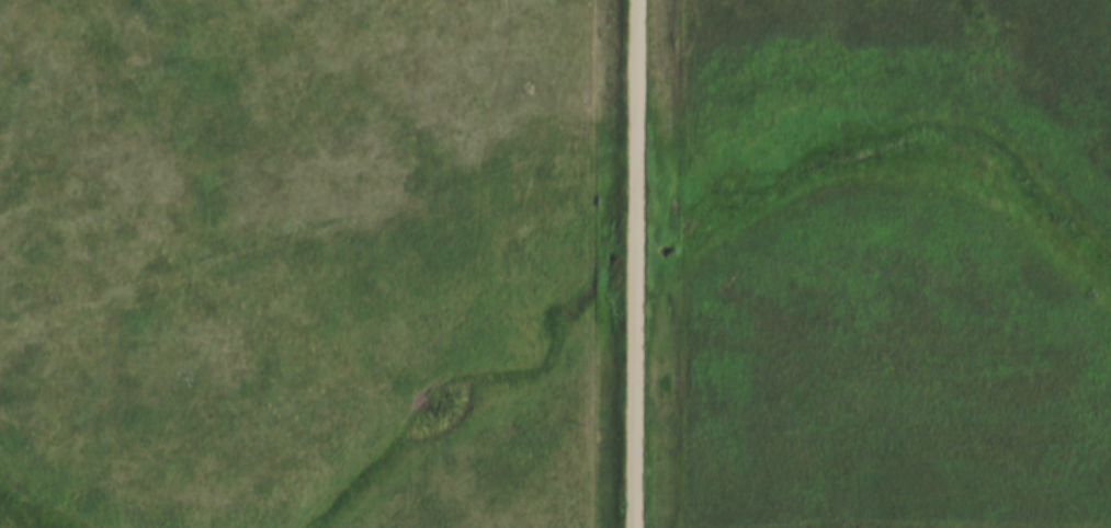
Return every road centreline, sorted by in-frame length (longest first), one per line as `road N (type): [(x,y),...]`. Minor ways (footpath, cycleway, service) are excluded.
road 1 (residential): [(632,527),(635,0)]

